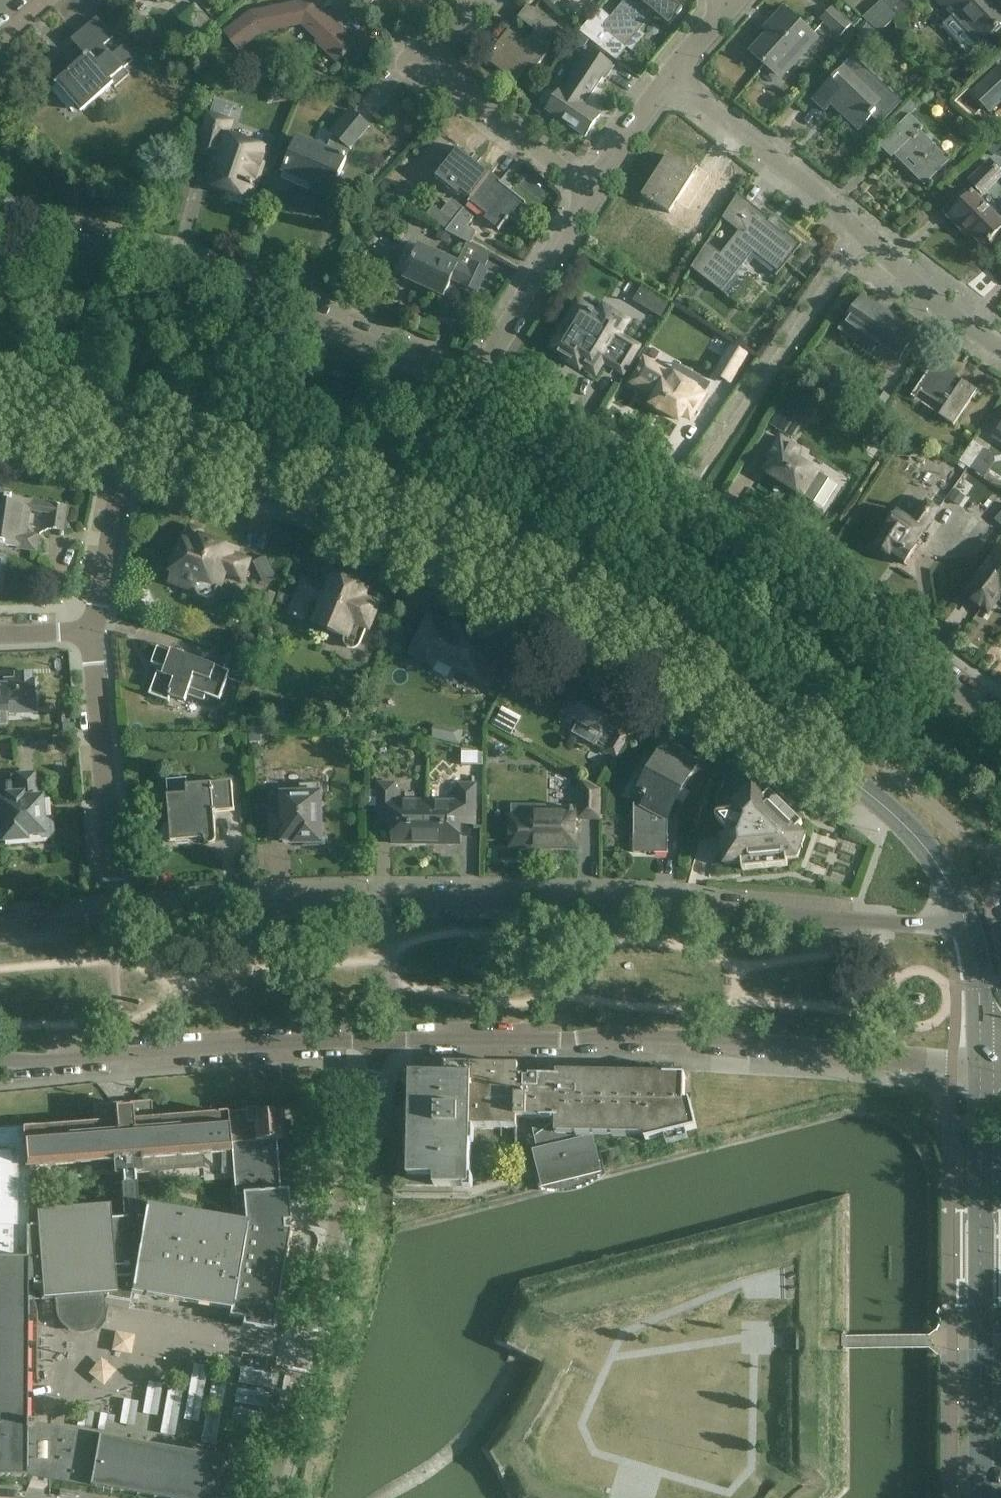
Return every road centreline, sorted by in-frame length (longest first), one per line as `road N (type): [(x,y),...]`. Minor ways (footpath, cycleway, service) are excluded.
road 1 (secondary): [(967,924),(926,848),(850,779),(576,610),(291,485),(133,438)]
road 2 (residential): [(967,924),(505,903),(115,918)]
road 3 (residential): [(382,1041),(719,1039),(980,1058)]
road 4 (unclassified): [(467,373),(220,285),(0,227)]
road 5 (residential): [(269,1497),(382,1041)]
road 6 (tertiary): [(982,1497),(980,1058)]
road 7 (unclassified): [(1000,719),(679,501)]
road 8 (unclassified): [(0,1064),(382,1041)]
road 9 (unclassified): [(679,501),(856,230)]
road 10 (residential): [(115,918),(95,623)]
road 11 (unclassified): [(567,192),(449,79),(450,35),(485,0)]
road 12 (unclassified): [(856,230),(658,69)]
road 13 (unclassified): [(679,501),(467,373)]
road 14 (unclassified): [(467,373),(567,192)]
road 15 (residential): [(95,623),(133,438)]
road 16 (residential): [(856,230),(1000,345)]
road 17 (unclassified): [(567,192),(601,135),(658,69)]
road 18 (secondary): [(133,438),(0,415)]
road 19 (secondary): [(980,1058),(967,924)]

